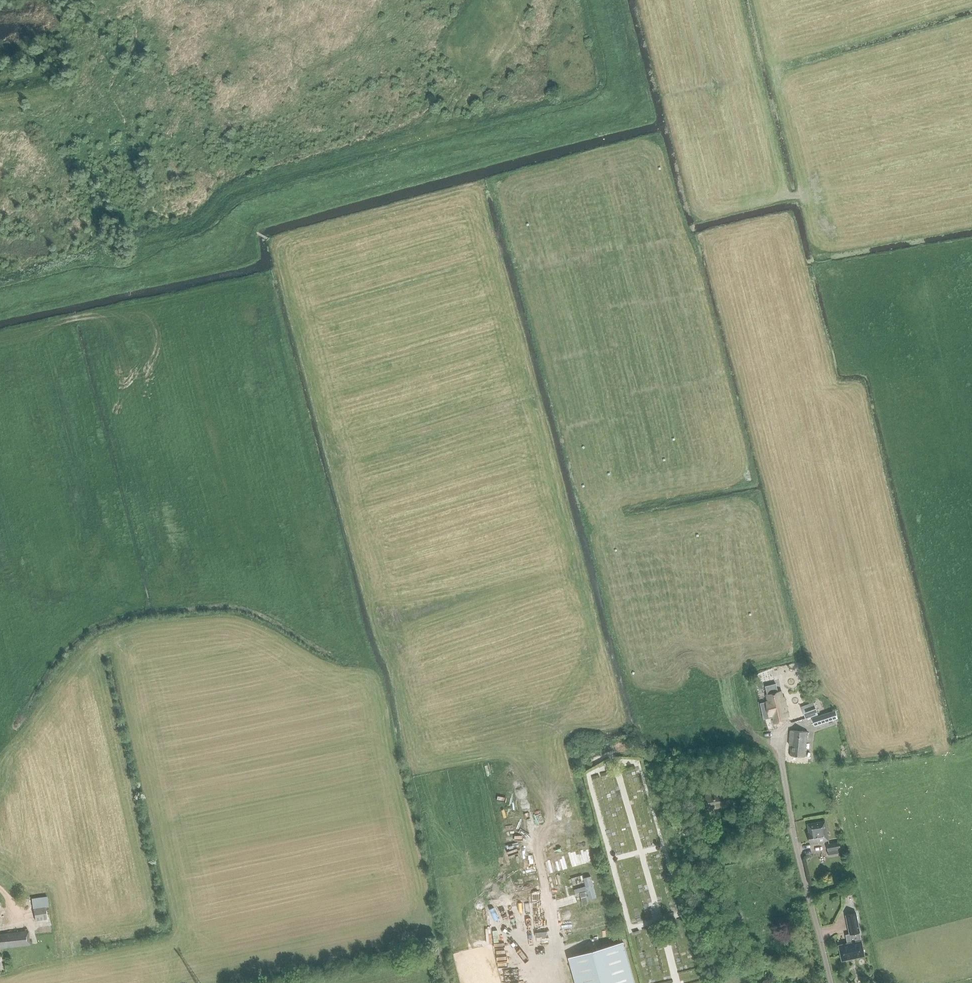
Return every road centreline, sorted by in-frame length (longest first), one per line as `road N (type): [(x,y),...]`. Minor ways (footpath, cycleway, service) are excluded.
road 1 (residential): [(831,982),(778,738)]

